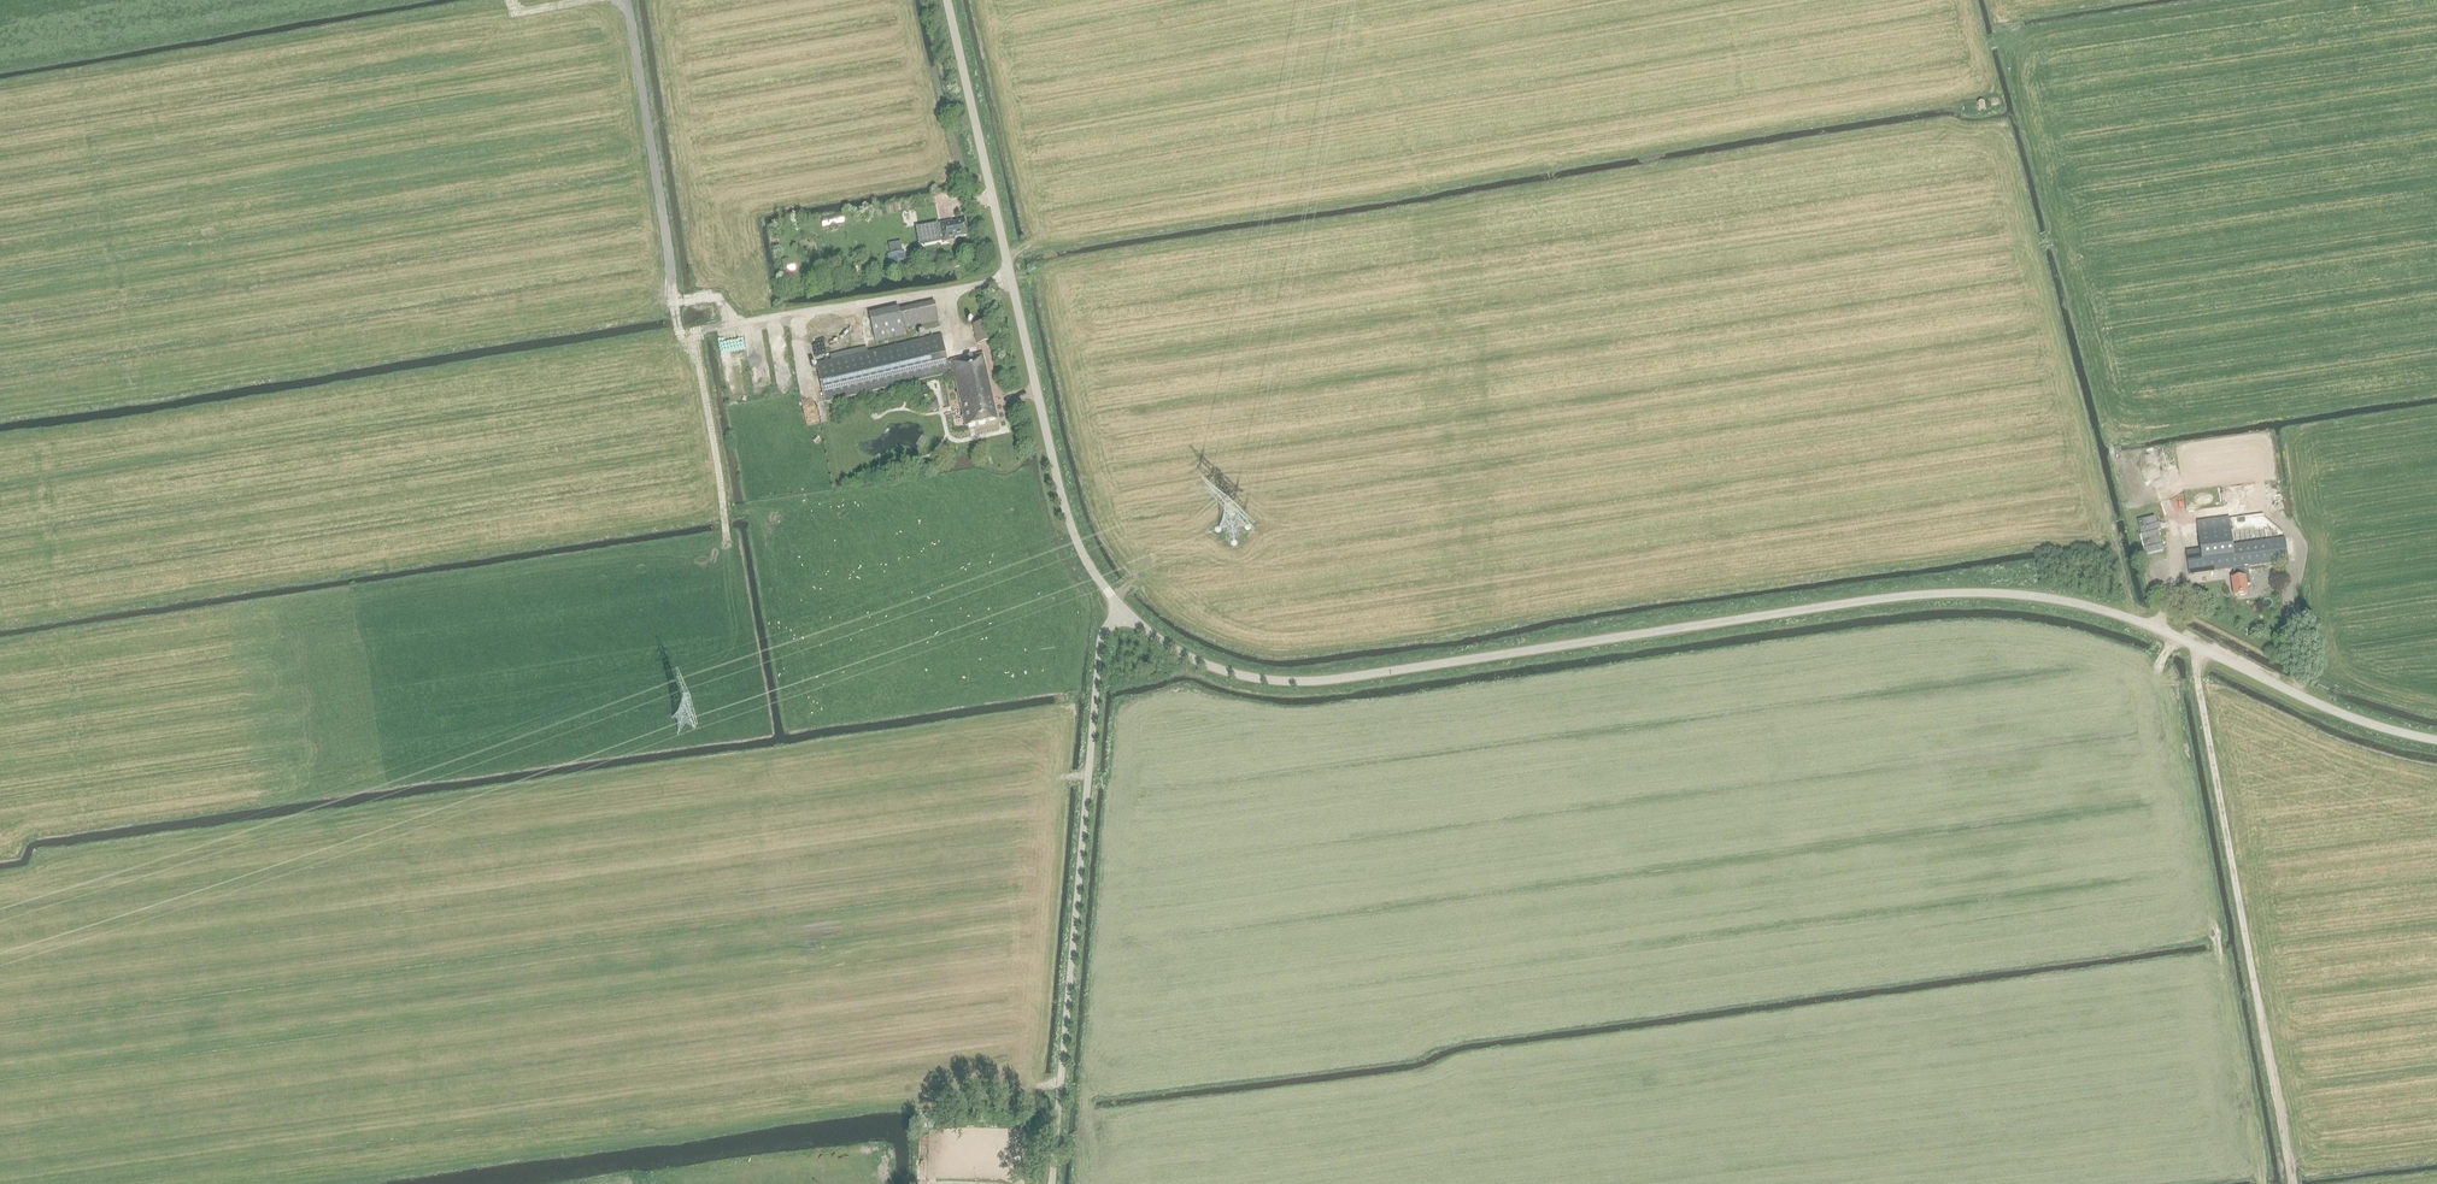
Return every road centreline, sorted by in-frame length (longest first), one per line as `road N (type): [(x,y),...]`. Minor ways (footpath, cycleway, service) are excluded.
road 1 (unclassified): [(2436,743),(2378,730),(2098,613),(1987,596),(1311,681),(1249,677),(1183,653),(1124,610),(1072,532),(947,0)]
road 2 (track): [(627,0),(680,333),(794,313)]
road 3 (track): [(729,547),(693,331)]

